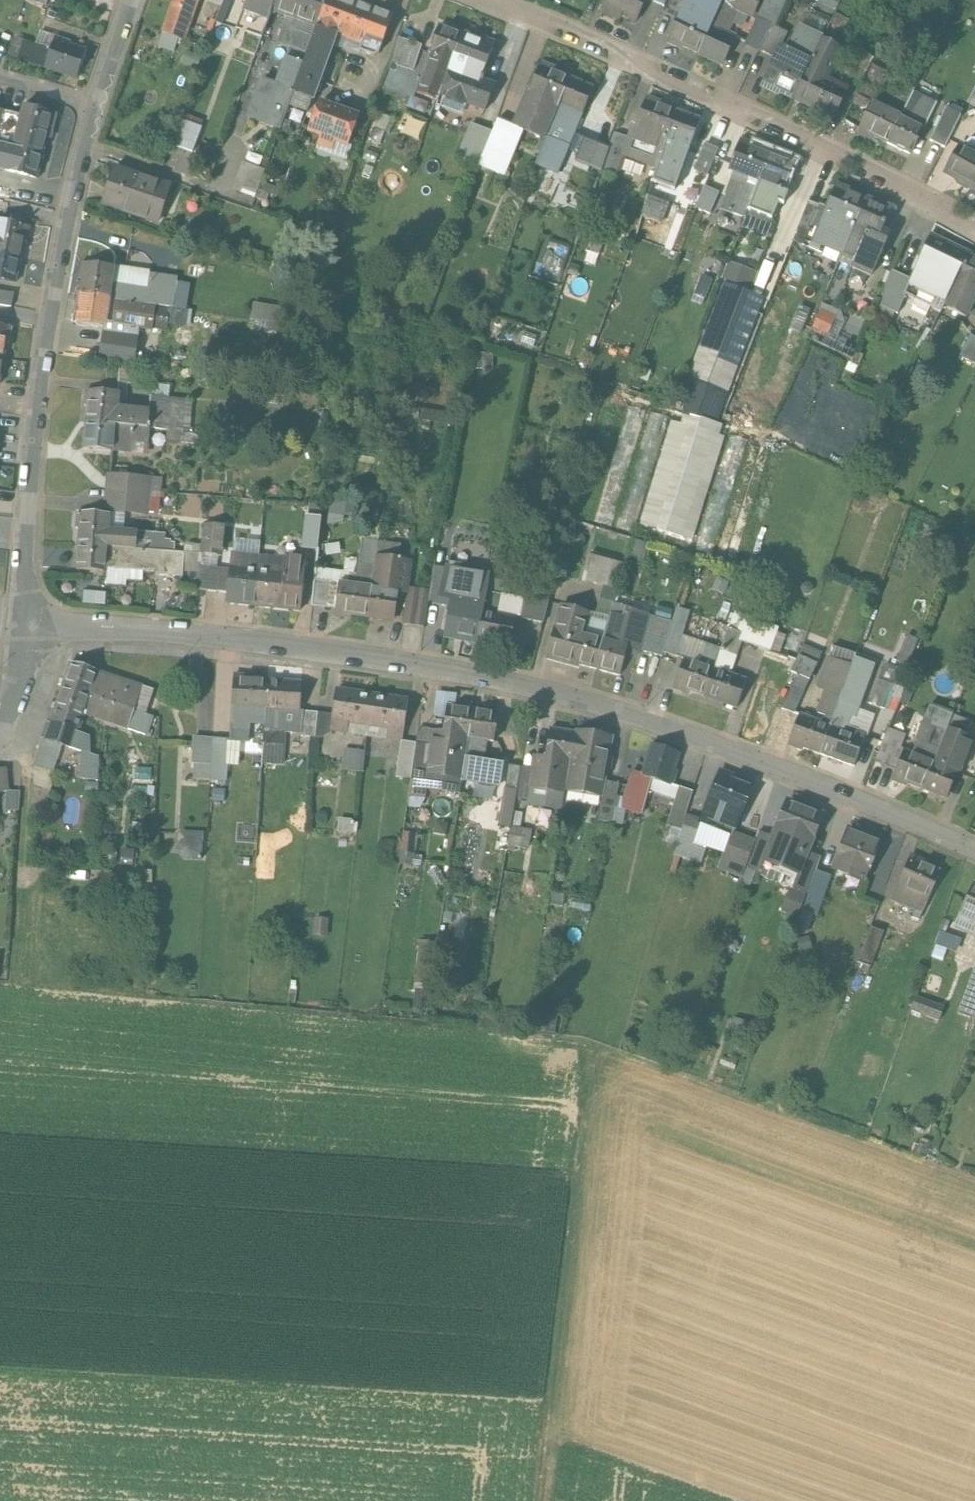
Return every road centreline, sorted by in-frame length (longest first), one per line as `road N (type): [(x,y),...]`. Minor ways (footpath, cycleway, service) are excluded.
road 1 (residential): [(974,850),(597,706),(479,678),(194,637),(23,631)]
road 2 (residential): [(974,228),(763,118),(481,0)]
road 3 (residential): [(23,631),(43,364),(95,104)]
road 4 (track): [(562,1500),(601,1239)]

